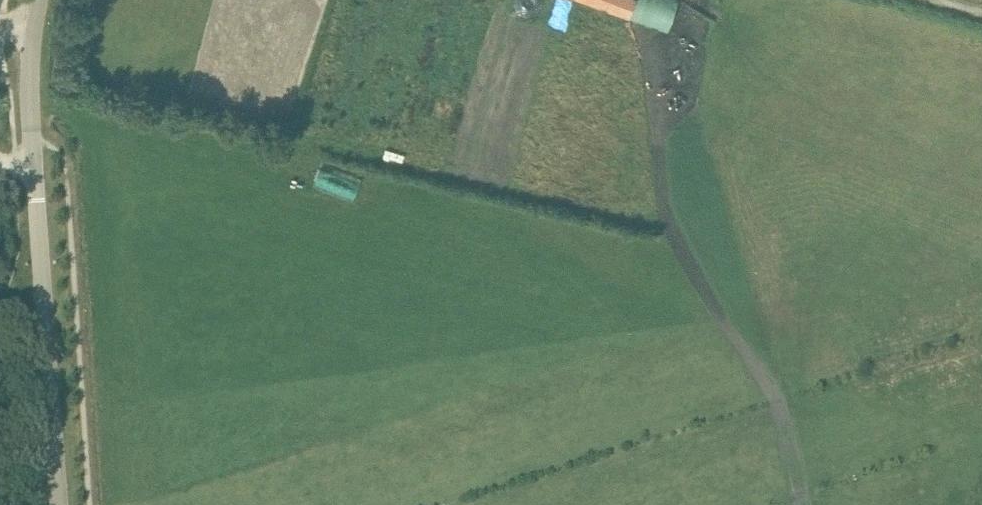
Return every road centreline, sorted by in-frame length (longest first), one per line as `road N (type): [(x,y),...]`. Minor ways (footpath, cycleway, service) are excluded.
road 1 (unclassified): [(59,504),(34,159),(35,22)]

